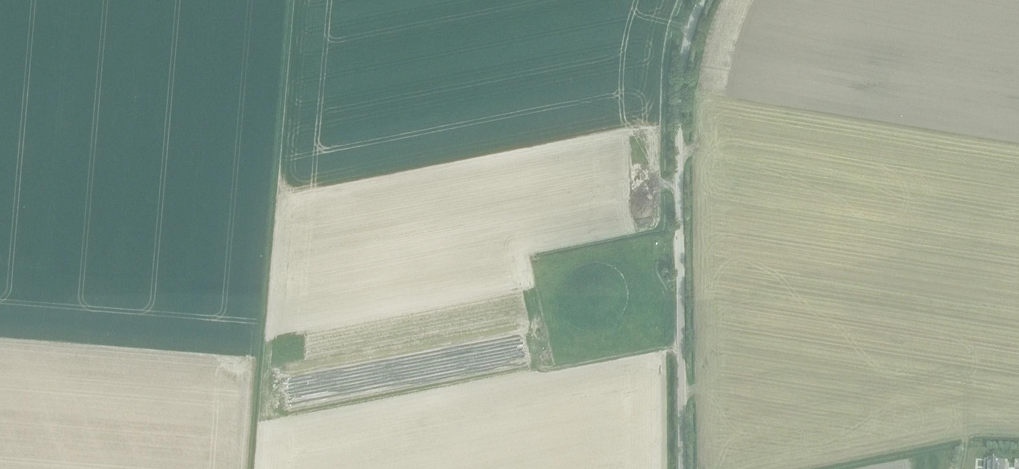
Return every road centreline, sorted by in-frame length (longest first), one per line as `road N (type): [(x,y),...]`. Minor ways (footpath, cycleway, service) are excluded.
road 1 (unclassified): [(682,468),(678,96),(701,0)]

